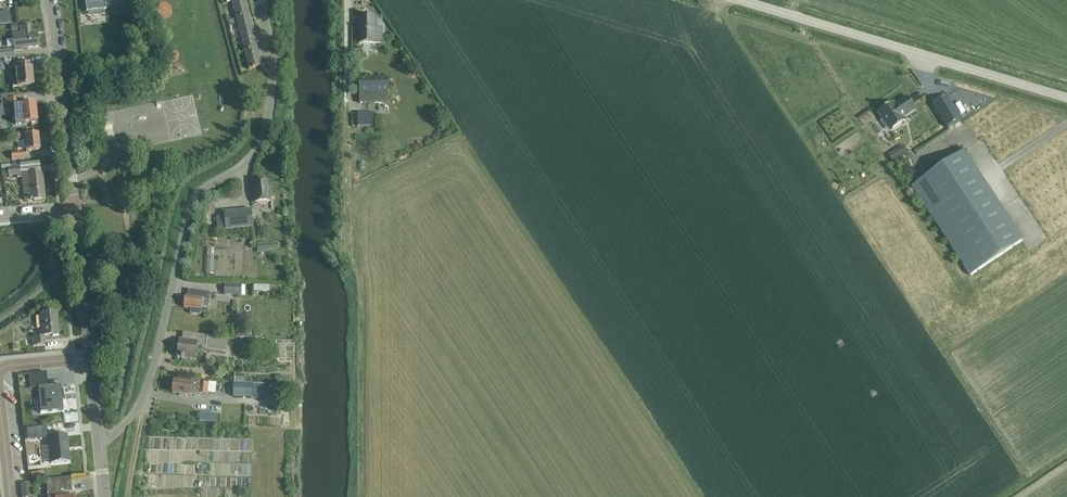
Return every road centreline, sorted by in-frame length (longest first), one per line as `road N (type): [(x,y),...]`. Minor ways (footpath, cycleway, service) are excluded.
road 1 (residential): [(100,439),(131,421),(145,398),(187,213),(200,191),(253,153),(268,111),(271,59),(260,0)]
road 2 (unclassified): [(1066,98),(740,0)]
road 3 (tertiary): [(75,208),(48,0)]
road 4 (tertiary): [(91,358),(75,208)]

